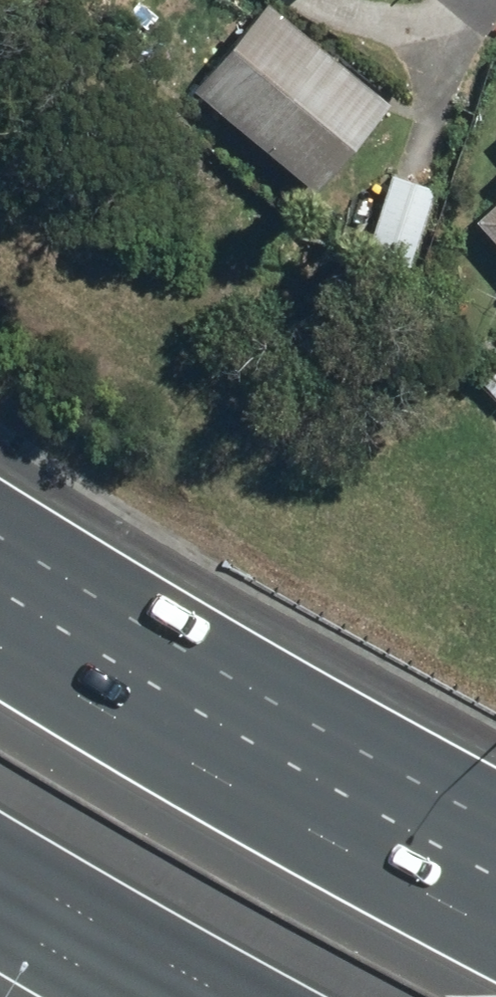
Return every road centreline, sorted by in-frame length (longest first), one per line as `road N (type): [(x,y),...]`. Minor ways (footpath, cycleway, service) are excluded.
road 1 (motorway): [(0,640),(495,925)]
road 2 (motorway): [(243,996),(0,859)]

